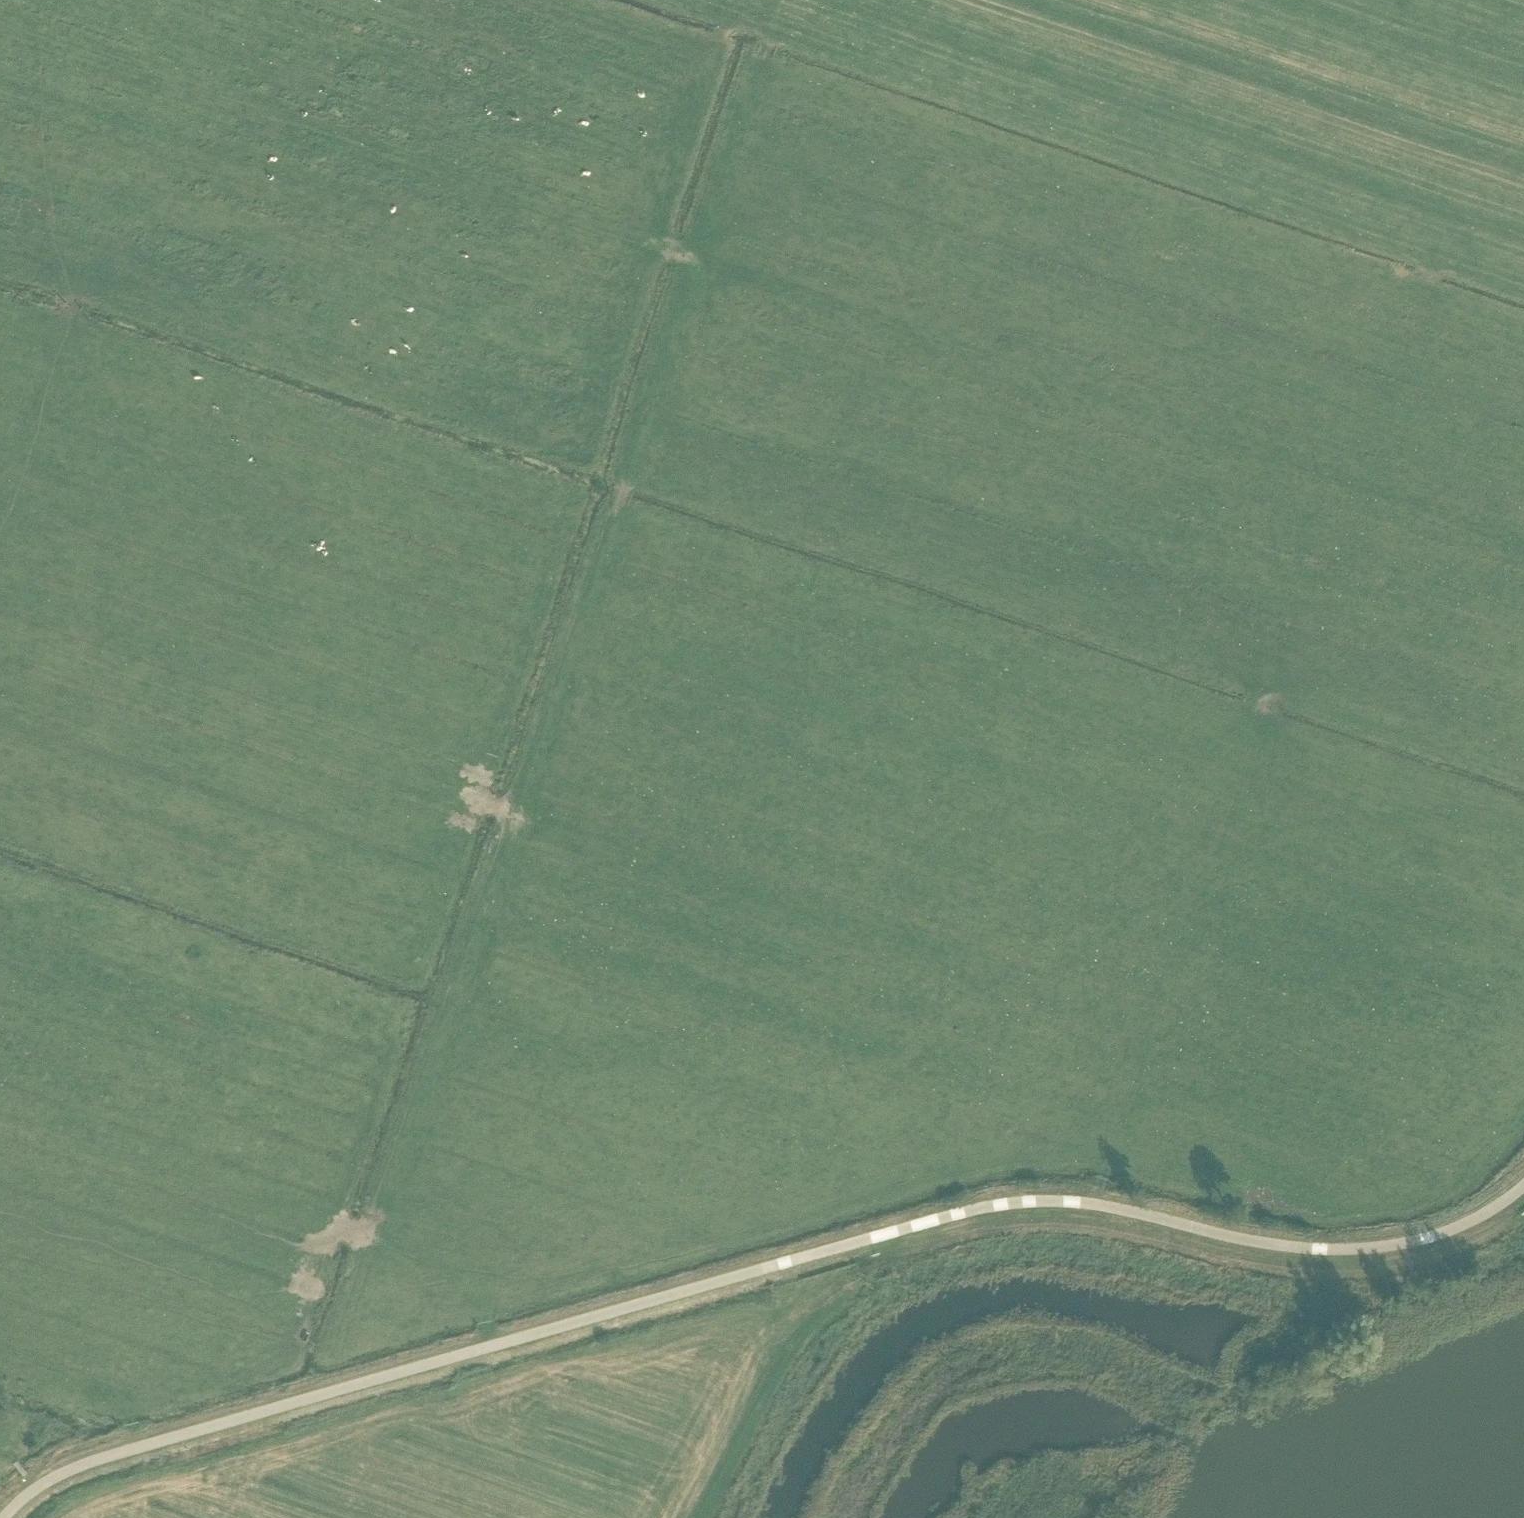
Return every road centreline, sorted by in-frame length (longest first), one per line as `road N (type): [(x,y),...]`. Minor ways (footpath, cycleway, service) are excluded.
road 1 (unclassified): [(12,1517),(70,1471),(999,1207),(1067,1199),(1282,1250),(1390,1251),(1463,1234),(1523,1194)]

